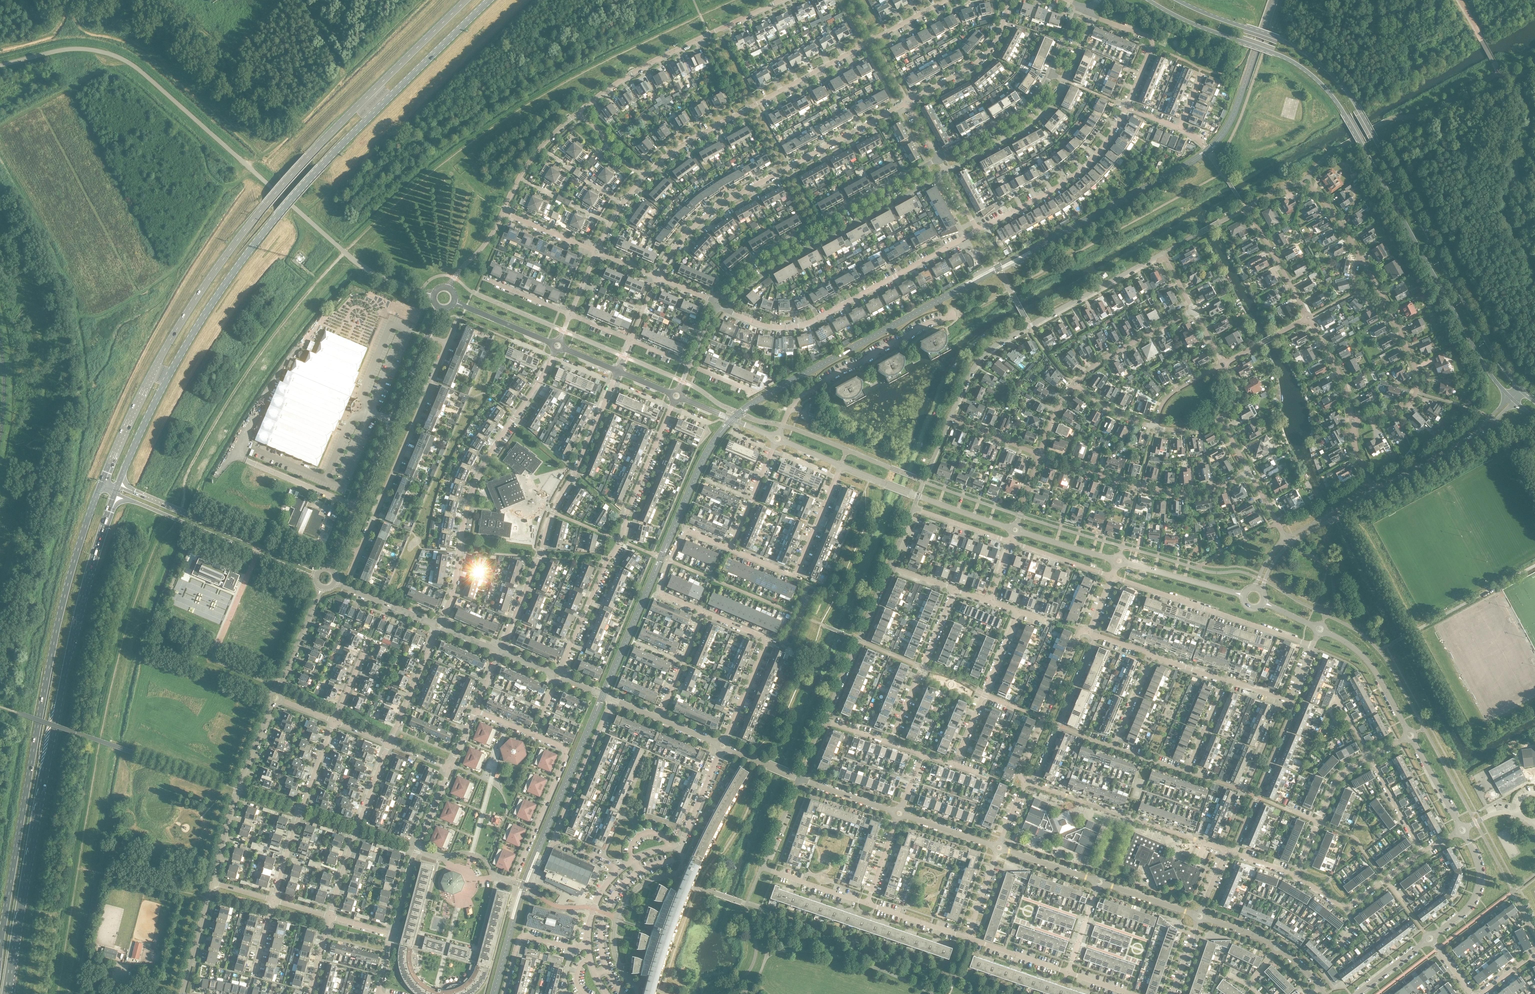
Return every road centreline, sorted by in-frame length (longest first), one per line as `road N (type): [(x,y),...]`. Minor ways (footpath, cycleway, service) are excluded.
road 1 (trunk): [(118,485),(179,357),(252,246),(320,167),(489,0)]
road 2 (trunk): [(466,0),(308,156),(232,247),(156,364),(100,484)]
road 3 (secondary): [(1150,0),(1288,59),(1324,87),(1477,354),(1509,396)]
road 4 (secondary): [(1522,388),(1340,84),(1291,44),(1177,0)]
road 5 (trunk): [(8,993),(75,620),(114,494)]
road 6 (trunk): [(100,484),(57,628),(0,942)]
road 7 (unclassified): [(0,65),(71,49),(128,62),(337,246)]
road 8 (residential): [(1039,454),(950,420),(972,369),(990,349),(1163,253)]
road 9 (residential): [(658,277),(717,209),(908,103)]
road 10 (residential): [(500,652),(612,384)]
road 11 (residential): [(440,621),(477,479),(552,357)]
road 12 (residential): [(560,671),(671,408)]
road 13 (residential): [(1361,259),(1313,189),(1286,187),(1245,207),(1308,317)]
road 14 (residential): [(727,310),(796,326),(977,230)]
road 15 (residential): [(645,177),(683,144),(873,39)]
road 16 (residential): [(939,159),(767,251),(714,300)]
road 17 (residential): [(727,310),(774,267),(946,174)]
road 18 (residential): [(890,743),(825,721),(891,569)]
road 19 (residential): [(577,112),(639,70),(782,0)]
road 20 (tertiary): [(339,545),(428,336)]
road 21 (residential): [(360,554),(448,345)]
road 22 (residential): [(617,872),(554,838),(611,699)]
road 23 (residential): [(1249,472),(1198,491),(1153,490),(1039,454)]
road 24 (tertiary): [(317,571),(118,485)]
road 25 (tertiary): [(114,494),(314,577)]
road 26 (residential): [(780,433),(802,395),(951,314)]
road 27 (residential): [(1312,646),(1112,577)]
road 28 (residential): [(867,904),(763,867),(799,779)]
road 29 (residential): [(977,230),(1090,161),(1126,105)]
road 30 (residential): [(1219,846),(1033,784)]
road 31 (tertiary): [(212,882),(237,787),(273,703)]
road 32 (residential): [(273,900),(334,721)]
road 33 (residential): [(330,916),(389,744)]
road 34 (residential): [(511,881),(567,751),(532,736)]
road 35 (tertiary): [(1009,528),(841,466)]
road 36 (residential): [(724,740),(767,639),(704,611)]
road 37 (residential): [(837,478),(796,576),(731,548)]
road 38 (residential): [(1088,631),(1078,634),(1031,745),(1020,772),(1025,781)]
road 39 (residential): [(617,872),(678,844),(720,751)]
road 40 (tertiary): [(1377,495),(1462,450),(1514,401)]
road 41 (residential): [(954,765),(1017,611)]
road 42 (residential): [(890,743),(953,590)]
road 43 (tertiary): [(1509,396),(1459,444),(1375,490)]
road 44 (residential): [(1351,422),(1406,406),(1417,388),(1387,307)]
road 45 (residential): [(1236,852),(1294,710),(1289,703)]
road 46 (residential): [(1033,784),(1096,635)]
road 47 (residential): [(704,611),(661,594),(670,561),(688,531),(731,548)]
road 48 (residential): [(1278,700),(1219,846)]
road 49 (residential): [(946,174),(1034,122),(1065,80)]
road 50 (residential): [(1295,875),(1349,907),(1421,851)]
road 51 (residential): [(908,103),(983,57),(1007,17),(1007,0)]
road 52 (residential): [(1295,875),(1337,779),(1369,757)]
road 53 (residential): [(1050,73),(1023,111),(939,159)]
road 54 (residential): [(1073,384),(1194,311)]
road 55 (residential): [(1126,105),(1150,40),(1091,15)]
road 56 (tertiary): [(1407,730),(1362,655),(1325,632)]
road 57 (residential): [(503,213),(541,146),(577,112)]
road 58 (residential): [(505,993),(522,936),(588,943)]
road 59 (tertiary): [(1242,595),(1124,562)]
road 60 (residential): [(389,744),(436,631)]
road 61 (tertiary): [(1434,935),(1478,890),(1479,865),(1465,835)]

